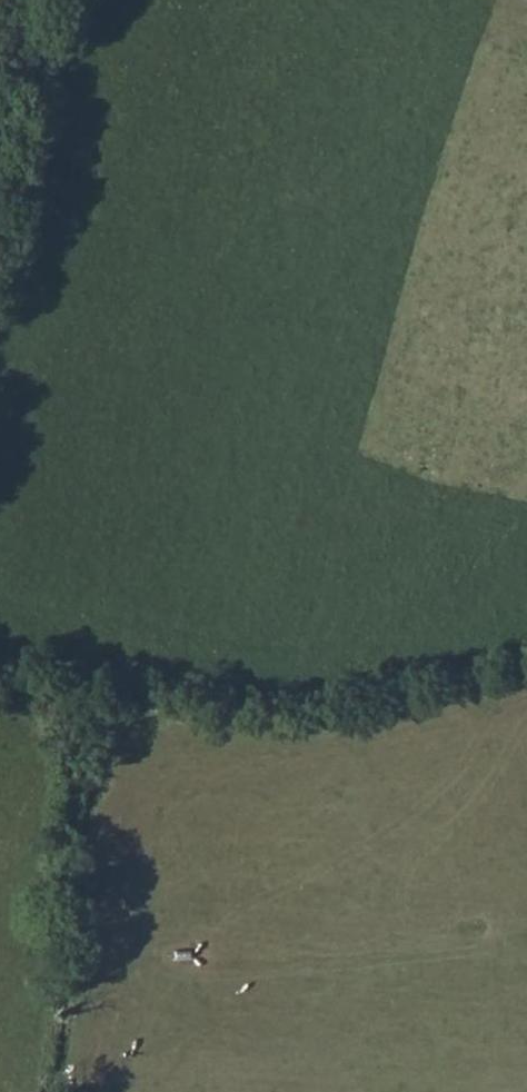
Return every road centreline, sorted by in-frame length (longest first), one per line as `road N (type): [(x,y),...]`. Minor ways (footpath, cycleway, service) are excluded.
road 1 (track): [(526,701),(358,719),(215,716),(0,693)]
road 2 (track): [(0,194),(45,0)]

